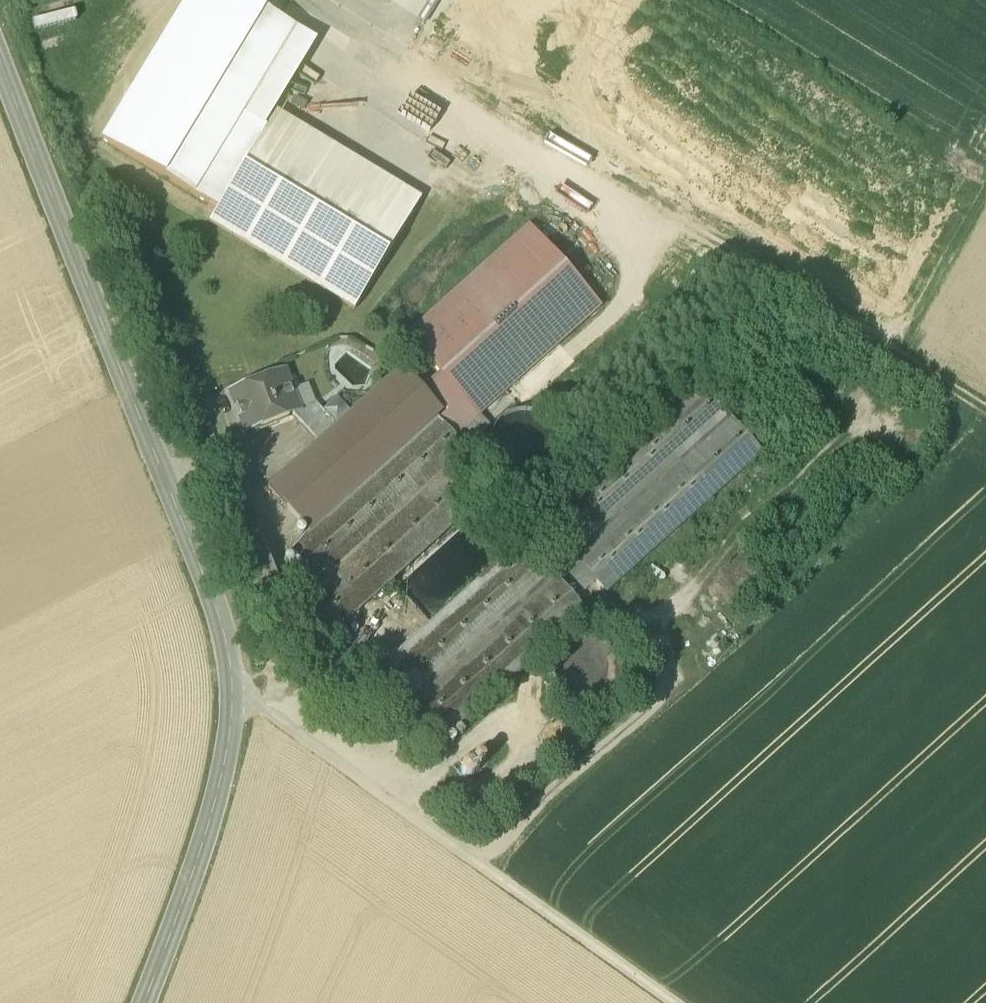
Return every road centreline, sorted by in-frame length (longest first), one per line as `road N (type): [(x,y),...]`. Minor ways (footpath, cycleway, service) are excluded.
road 1 (tertiary): [(145,1002),(202,867),(248,699),(84,231),(0,46)]
road 2 (track): [(669,1002),(248,699)]
road 3 (track): [(908,373),(638,207)]
road 4 (track): [(985,421),(908,373),(985,231)]

